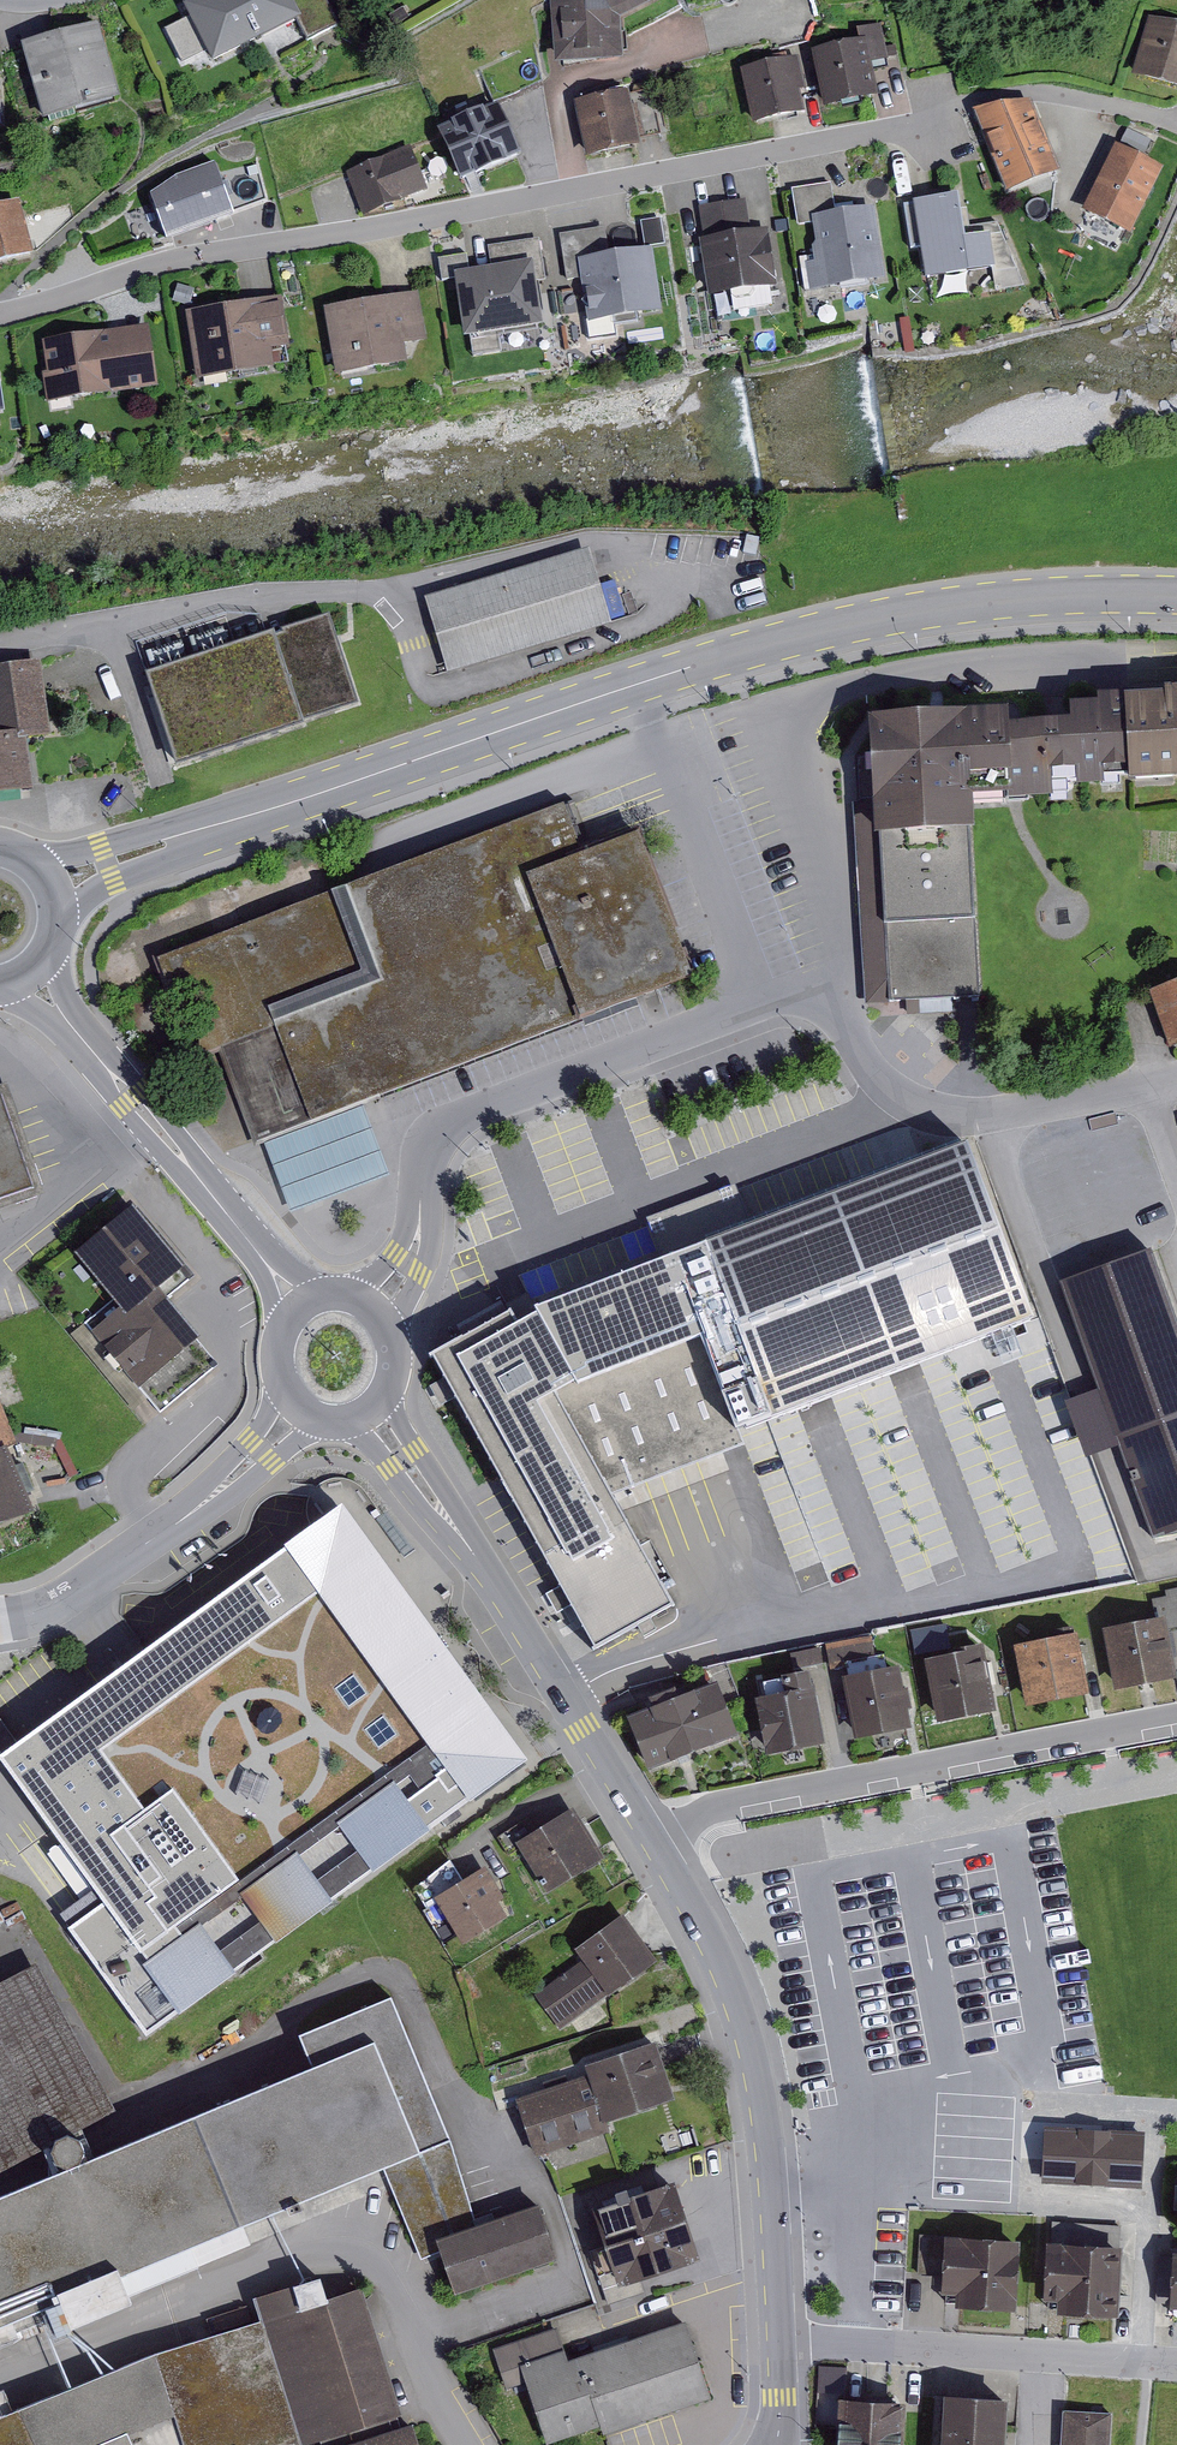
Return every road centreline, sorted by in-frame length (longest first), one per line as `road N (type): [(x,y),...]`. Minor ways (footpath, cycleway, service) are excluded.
road 1 (secondary): [(186,837),(644,680),(811,634),(928,610),(1176,597)]
road 2 (residential): [(0,314),(174,259),(358,232),(886,132),(948,111)]
road 3 (residential): [(420,1217),(421,1168),(432,1141),(459,1119),(762,1003),(806,997),(835,1011),(893,1093),(957,1111),(1176,1078)]
road 4 (residential): [(1176,1716),(704,1809),(650,1838)]
road 5 (tertiary): [(650,1838),(730,1982),(759,2070),(780,2337)]
road 6 (tertiary): [(28,973),(299,1309)]
road 7 (residential): [(1176,2363),(780,2337)]
road 8 (tertiary): [(457,1531),(650,1838)]
road 9 (residential): [(0,1624),(59,1604),(208,1499)]
road 10 (track): [(948,111),(1034,92),(1087,99),(1176,128)]
road 11 (tertiary): [(338,1419),(457,1531)]
road 12 (tertiary): [(457,1531),(388,1391)]
road 13 (secondary): [(59,926),(114,880),(186,837)]
road 14 (secondary): [(186,837),(34,859)]
road 15 (residential): [(208,1499),(323,1418)]
road 16 (residential): [(279,1380),(208,1499)]
road 17 (residential): [(393,1334),(420,1273),(420,1217)]

